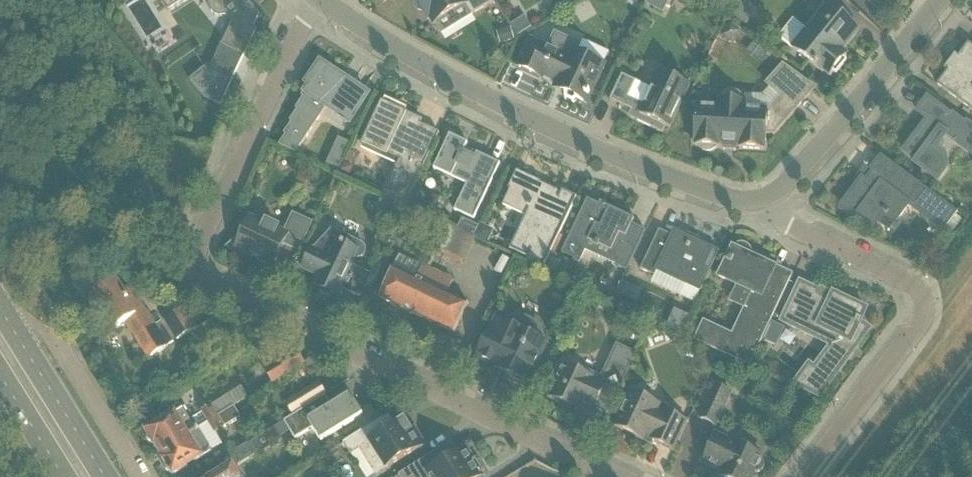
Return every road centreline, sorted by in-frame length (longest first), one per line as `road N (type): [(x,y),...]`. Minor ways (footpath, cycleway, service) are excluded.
road 1 (residential): [(638,476),(200,278),(199,245),(311,0)]
road 2 (residential): [(765,204),(724,203),(482,99),(313,0)]
road 3 (residential): [(809,476),(921,326),(924,311),(914,281),(778,222),(765,204)]
road 4 (residential): [(932,0),(798,174),(765,204)]
road 5 (unclassified): [(143,476),(68,355),(4,316)]
road 6 (primary): [(104,476),(4,316)]

